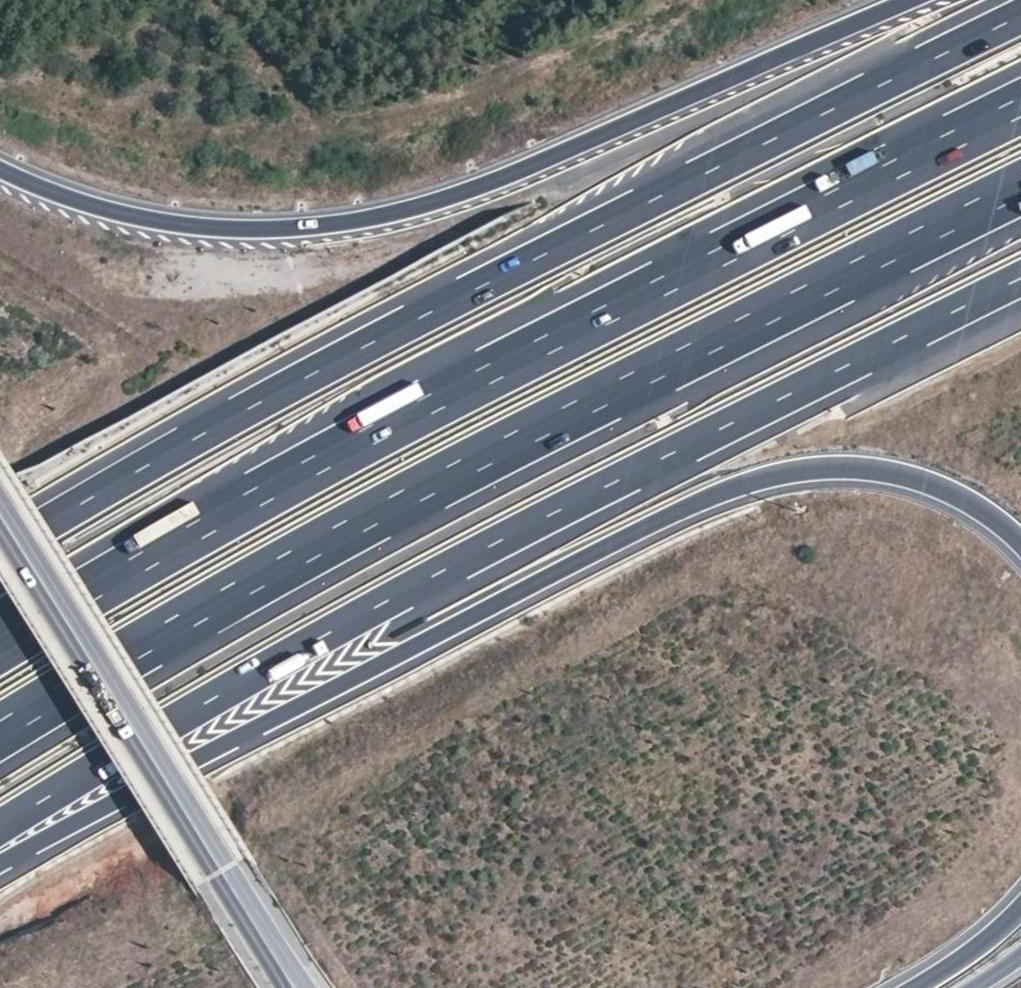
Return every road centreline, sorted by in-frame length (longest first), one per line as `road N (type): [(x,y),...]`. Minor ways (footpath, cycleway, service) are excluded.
road 1 (motorway): [(0,833),(239,685),(565,507),(1020,280)]
road 2 (motorway): [(0,733),(415,495),(1020,187)]
road 3 (motorway): [(1020,108),(387,426),(0,648)]
road 4 (motorway): [(1020,15),(315,372),(0,551)]
road 5 (motorway): [(0,854),(730,484),(813,468),(892,470),(964,498),(1020,537)]
road 6 (motorway): [(907,0),(496,182),(384,217),(274,230),(160,223),(0,170)]
road 7 (primary): [(311,987),(0,499)]
road 8 (primary): [(0,533),(284,987)]
road 9 (motorway): [(1020,903),(974,952),(912,987)]

